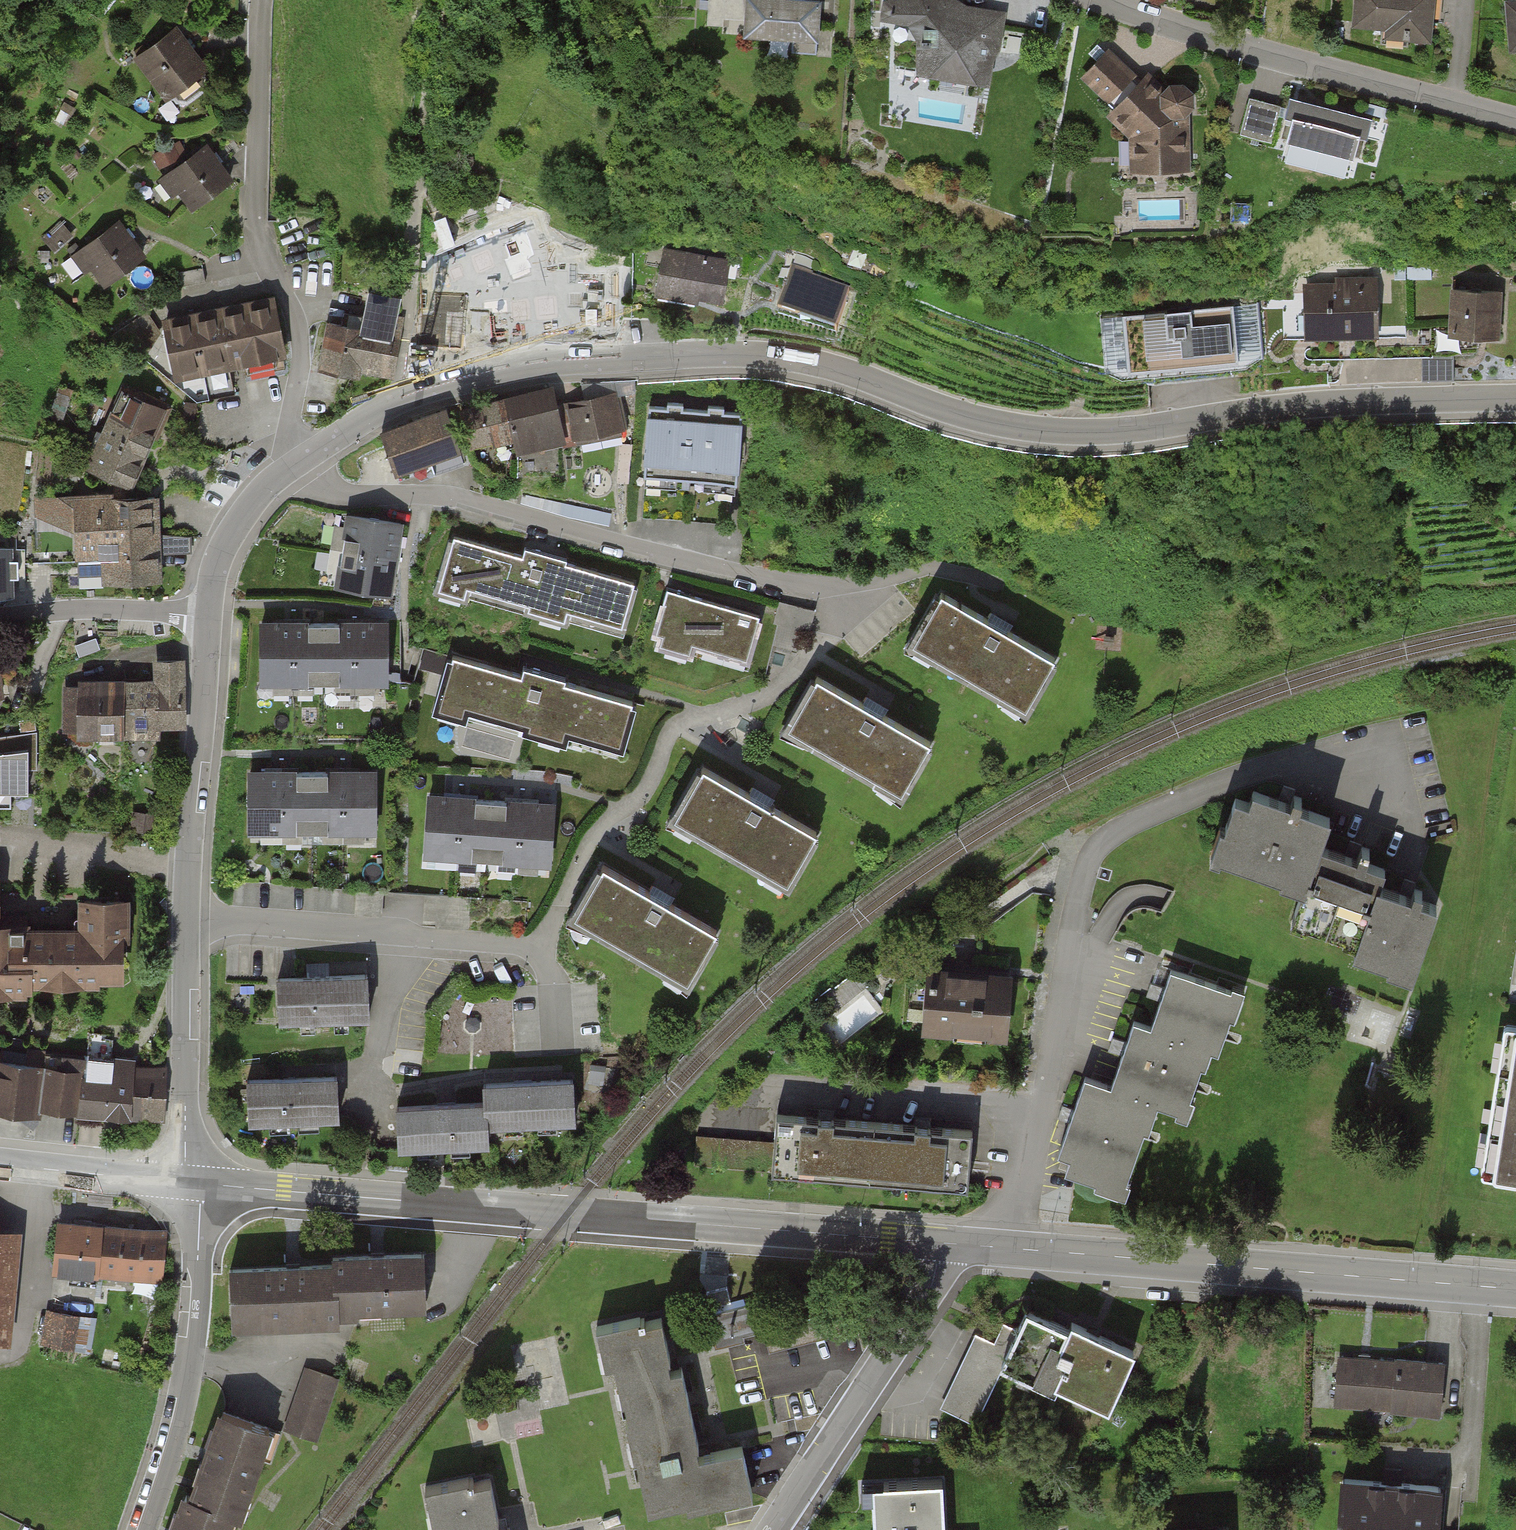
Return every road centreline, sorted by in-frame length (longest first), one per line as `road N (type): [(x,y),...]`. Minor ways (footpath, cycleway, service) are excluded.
road 1 (residential): [(296,461),(359,422),(448,388),(549,368),(718,357),(832,368),(974,422),(1065,433),(1291,408),(1515,398)]
road 2 (tertiary): [(192,1183),(942,1243)]
road 3 (residential): [(296,461),(340,492),(446,496),(779,583),(846,586),(941,568),(991,581)]
road 4 (tertiary): [(942,1243),(1515,1290)]
road 5 (residential): [(296,461),(289,433),(299,336),(255,218),(261,0)]
road 6 (residential): [(1515,120),(1100,0)]
road 7 (residential): [(143,1529),(178,1425),(191,1358),(200,1202),(192,1183)]
road 8 (residential): [(773,1529),(930,1286),(942,1243)]
road 9 (residential): [(187,920),(209,615)]
road 10 (residential): [(192,1183),(186,1166),(187,920)]
road 11 (residential): [(403,935),(537,951),(549,968),(554,1058)]
road 12 (residential): [(187,920),(403,935)]
road 13 (residential): [(0,618),(65,610),(209,615)]
road 14 (residential): [(403,935),(382,999),(368,1126)]
road 15 (tertiary): [(0,1163),(192,1183)]
road 16 (residential): [(209,615),(230,532),(268,482),(296,461)]

